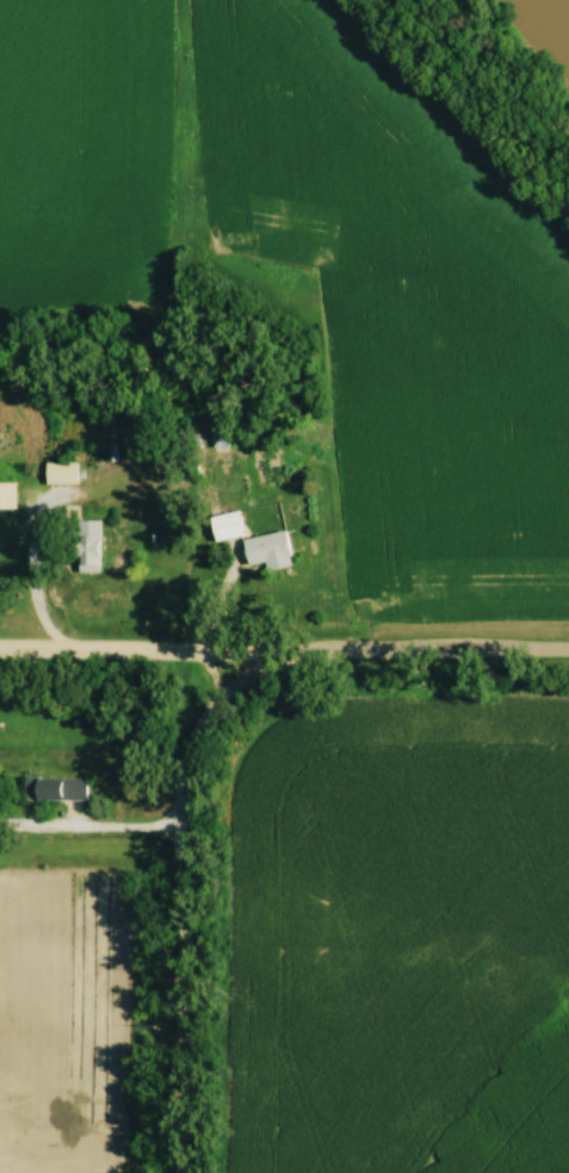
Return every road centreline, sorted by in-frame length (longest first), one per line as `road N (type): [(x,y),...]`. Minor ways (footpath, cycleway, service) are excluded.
road 1 (residential): [(274,649),(215,702),(193,729),(186,761),(181,1172)]
road 2 (residential): [(568,649),(274,649)]
road 3 (residential): [(0,649),(274,649)]

